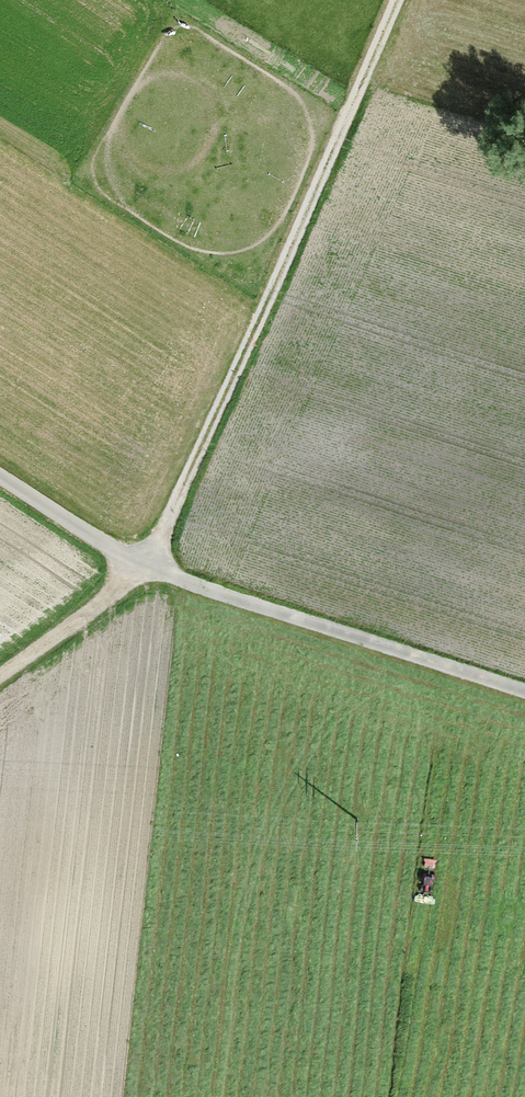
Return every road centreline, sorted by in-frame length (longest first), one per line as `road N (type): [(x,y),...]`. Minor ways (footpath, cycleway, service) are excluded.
road 1 (track): [(399,0),(153,571)]
road 2 (track): [(153,571),(524,692)]
road 3 (track): [(153,571),(0,677)]
road 4 (track): [(0,473),(153,571)]

